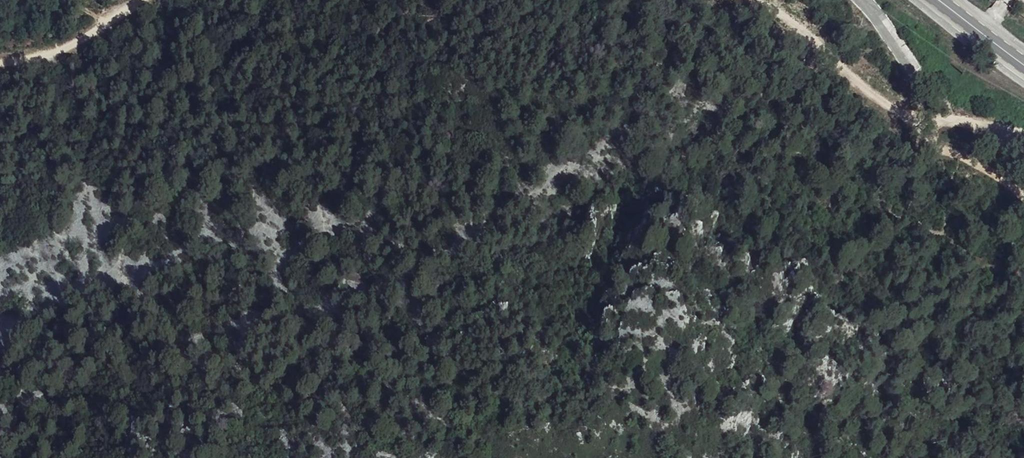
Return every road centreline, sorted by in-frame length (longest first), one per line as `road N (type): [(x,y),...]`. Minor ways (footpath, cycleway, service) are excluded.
road 1 (track): [(1023,136),(890,100),(741,0)]
road 2 (track): [(942,114),(944,153),(1023,210)]
road 3 (track): [(0,44),(114,0)]

